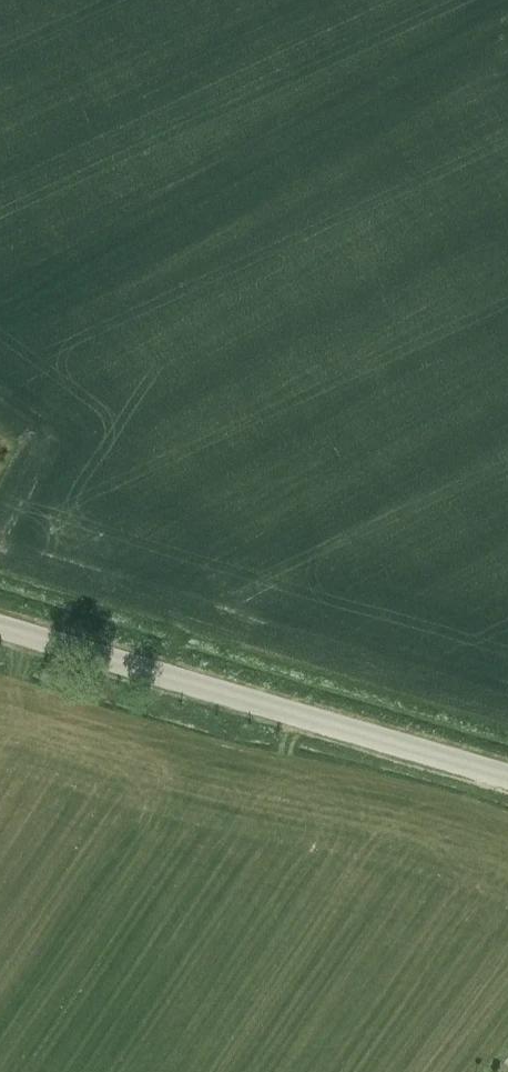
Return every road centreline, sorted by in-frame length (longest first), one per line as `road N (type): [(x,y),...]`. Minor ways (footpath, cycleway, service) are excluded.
road 1 (unclassified): [(0,626),(507,778)]

